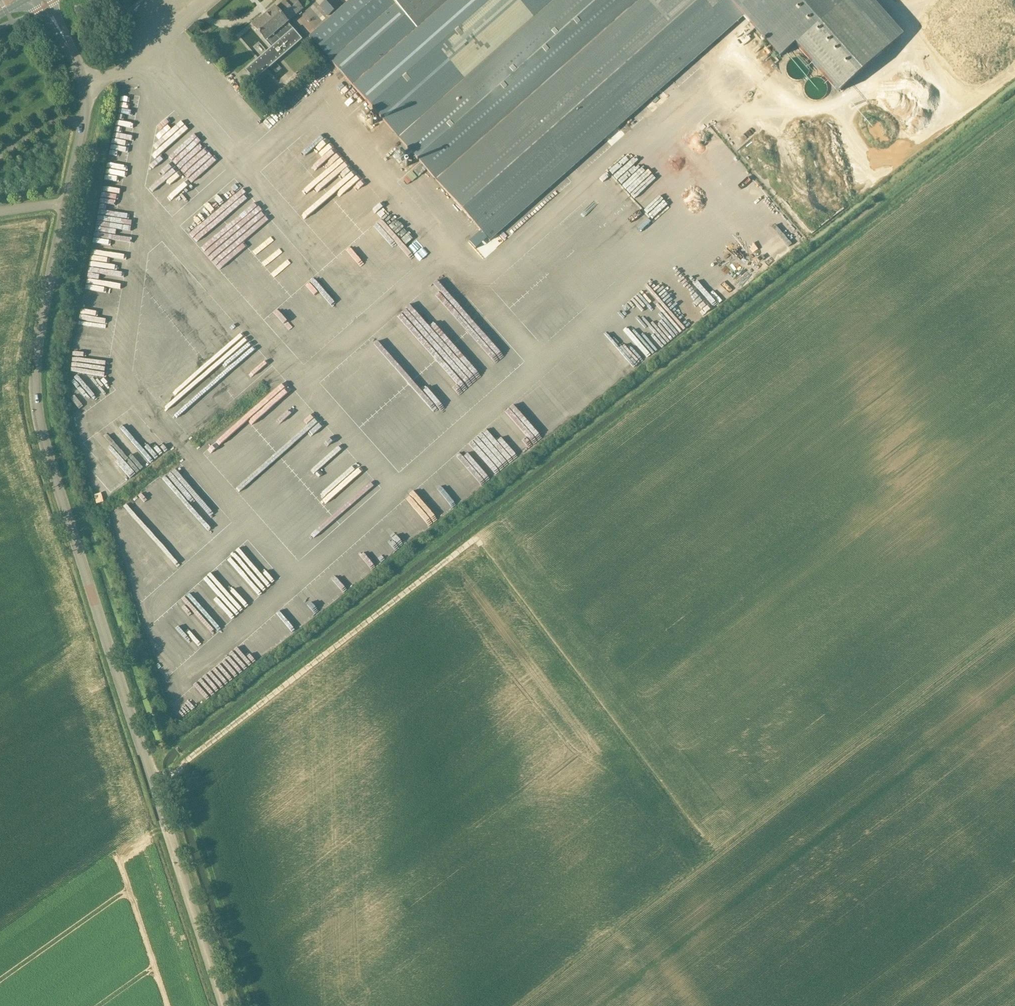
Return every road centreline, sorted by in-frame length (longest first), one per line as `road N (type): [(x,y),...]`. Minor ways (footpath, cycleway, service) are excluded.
road 1 (tertiary): [(227,1005),(38,421),(40,344),(85,100),(78,65),(42,0)]

